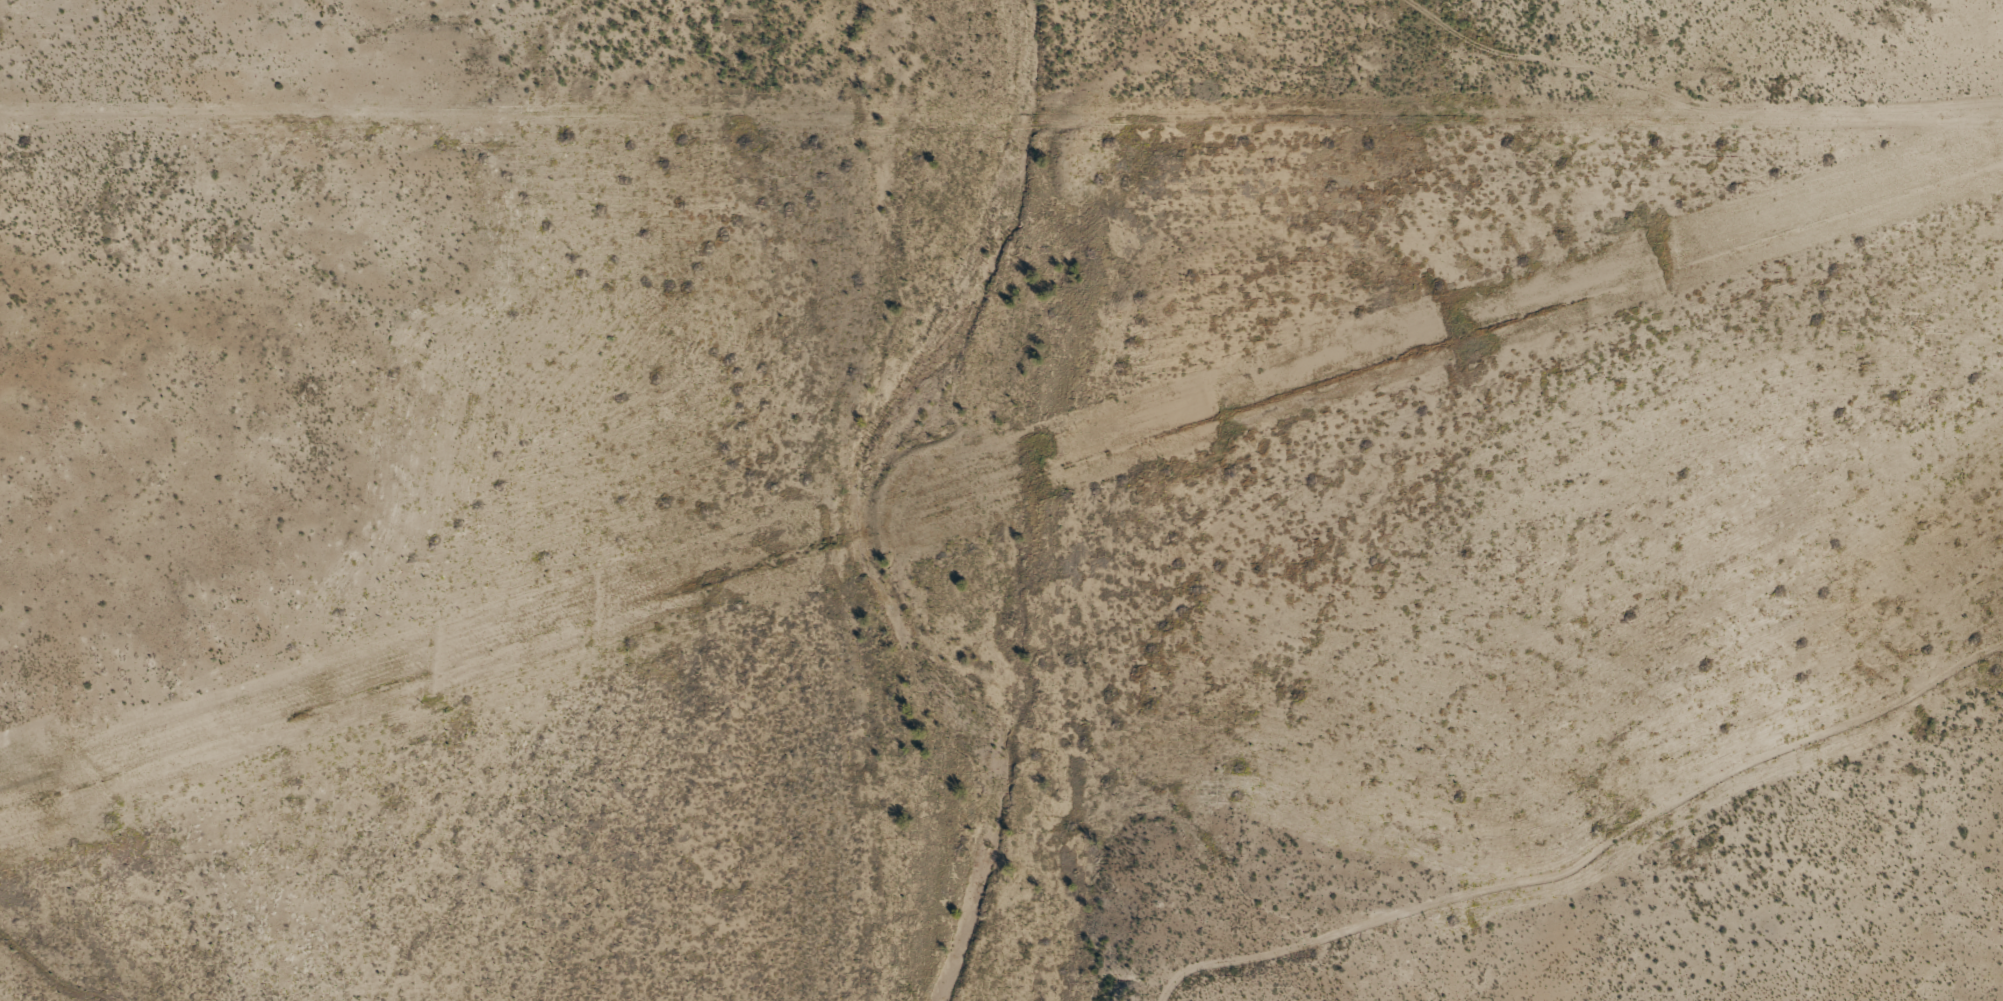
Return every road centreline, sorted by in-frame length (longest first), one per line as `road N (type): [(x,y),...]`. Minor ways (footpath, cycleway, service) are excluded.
road 1 (track): [(2002,650),(1808,727),(1645,856),(1532,905),(1267,959),(1218,1000)]

